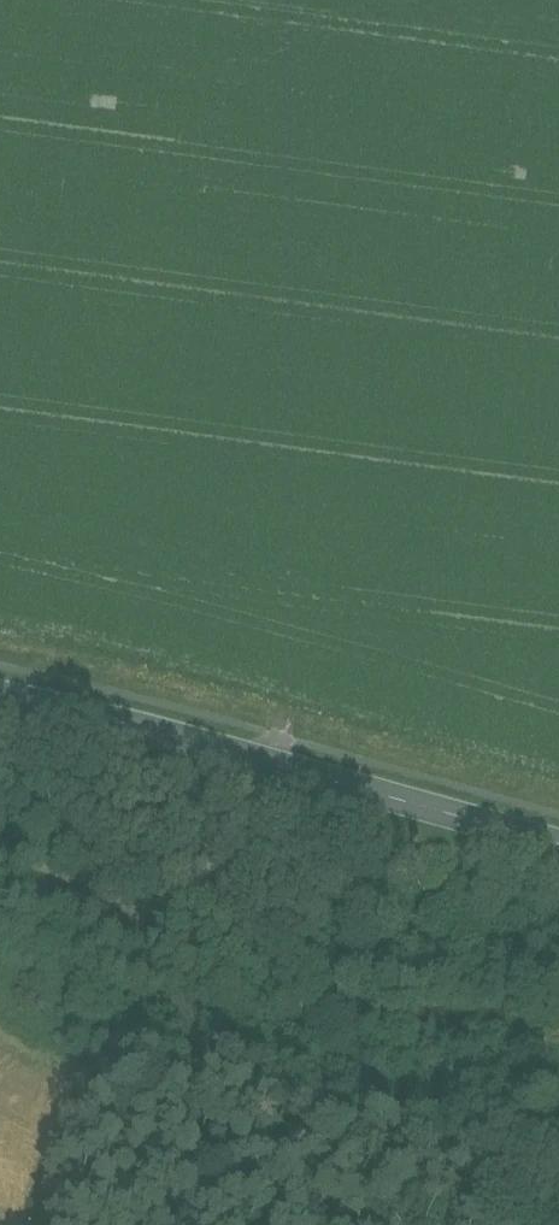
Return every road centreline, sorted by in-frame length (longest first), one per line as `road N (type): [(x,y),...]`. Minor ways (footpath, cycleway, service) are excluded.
road 1 (tertiary): [(558,850),(0,703)]

